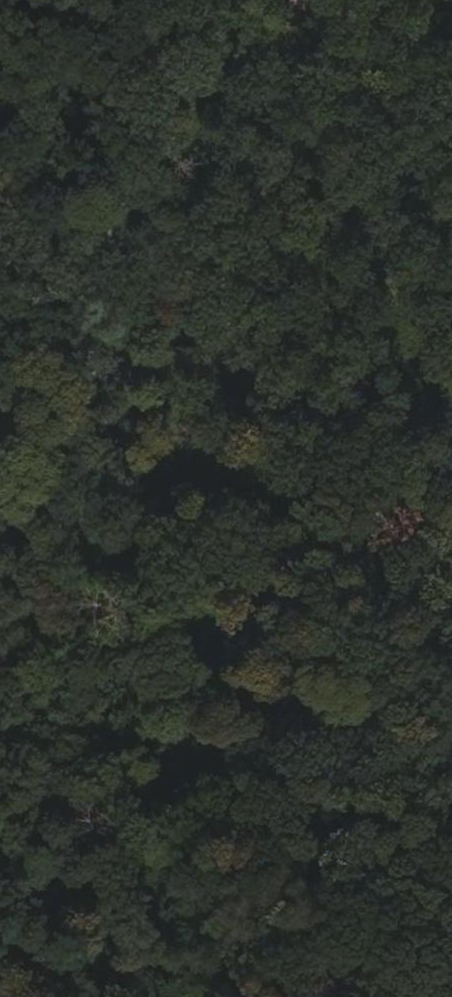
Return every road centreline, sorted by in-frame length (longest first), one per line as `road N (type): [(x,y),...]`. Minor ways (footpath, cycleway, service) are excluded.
road 1 (track): [(138,0),(130,214),(100,382),(59,536),(50,664),(68,860)]
road 2 (track): [(72,996),(68,860)]

